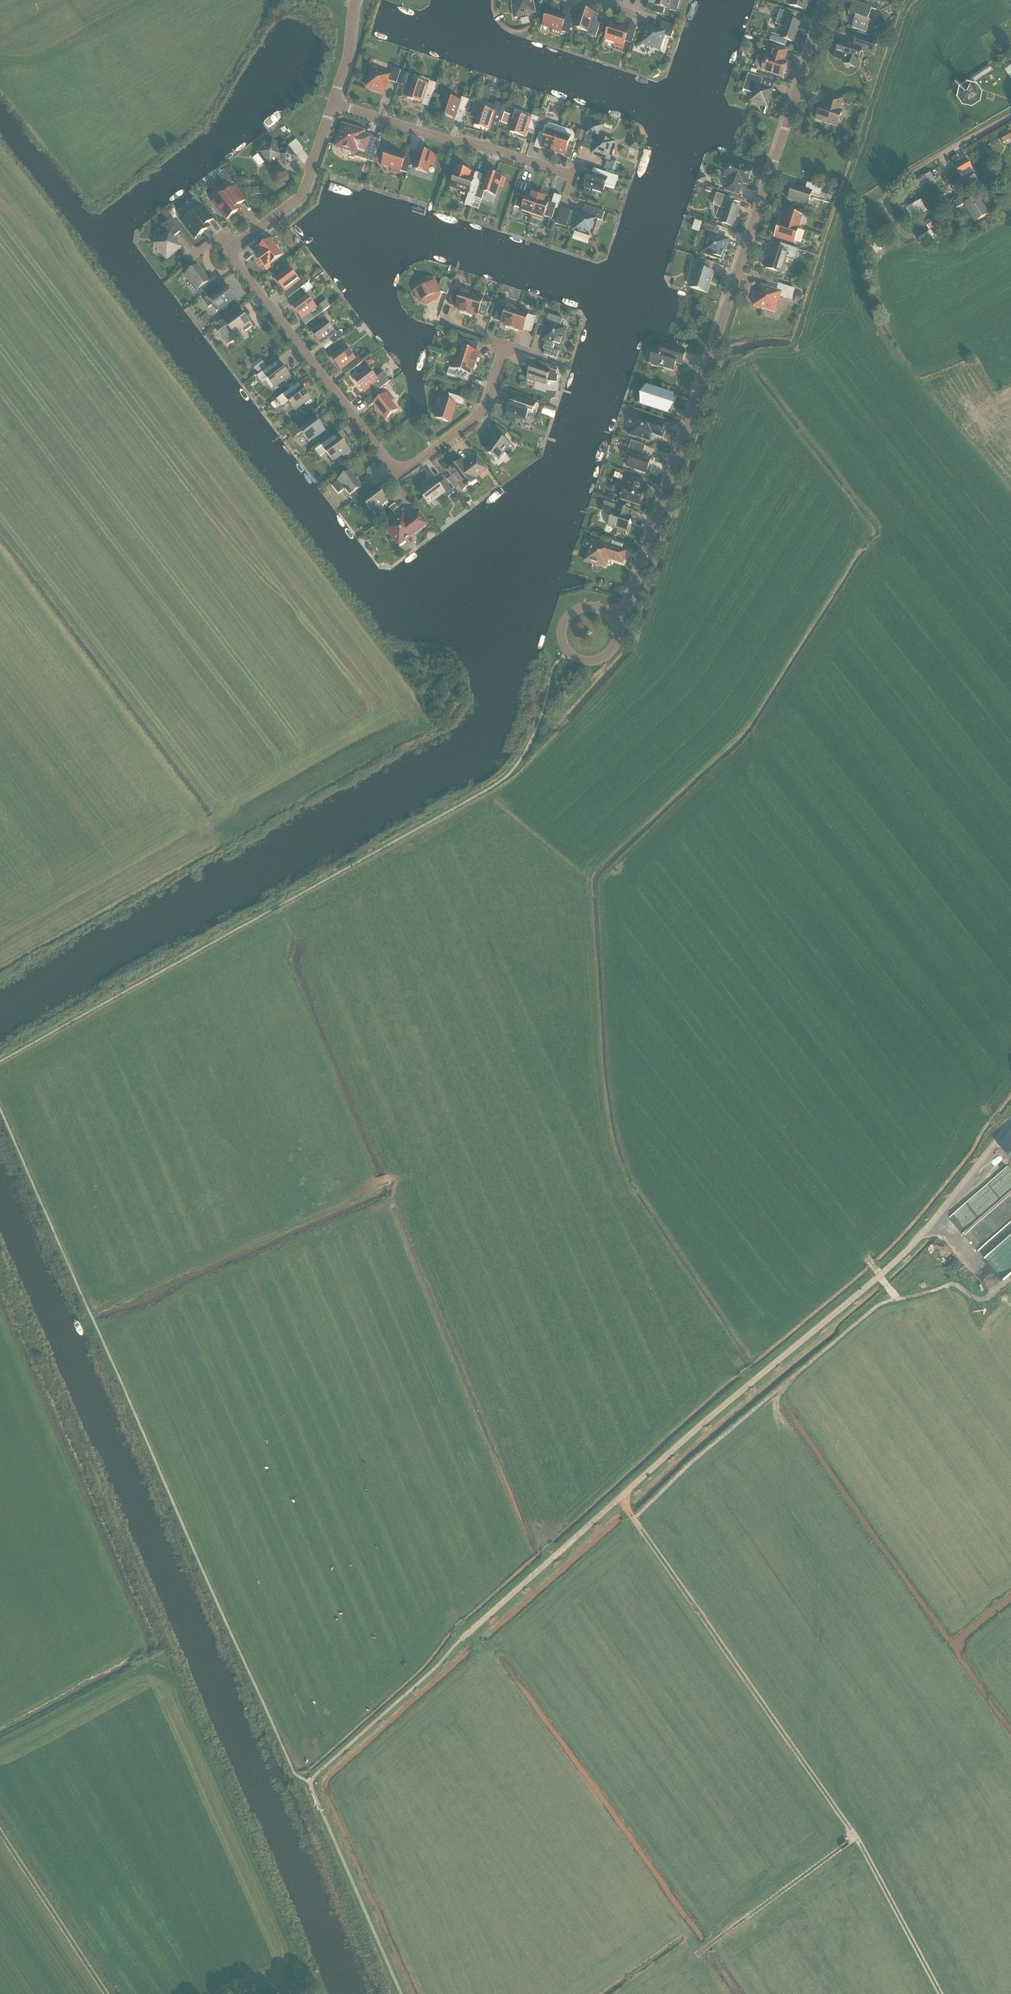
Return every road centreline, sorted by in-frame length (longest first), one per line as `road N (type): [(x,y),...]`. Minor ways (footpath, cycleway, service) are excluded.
road 1 (unclassified): [(467,1635),(918,1243),(1010,1123)]
road 2 (residential): [(615,620),(630,602),(828,0)]
road 3 (track): [(622,1499),(855,1838),(707,1948)]
road 4 (residential): [(505,347),(483,415),(406,470),(389,465),(240,264)]
road 5 (residential): [(575,176),(332,105)]
road 6 (track): [(105,1993),(0,1827)]
road 7 (residential): [(233,248),(307,191),(332,105)]
road 8 (track): [(855,1838),(941,1993)]
road 9 (residential): [(888,213),(883,205),(898,178),(1010,122)]

